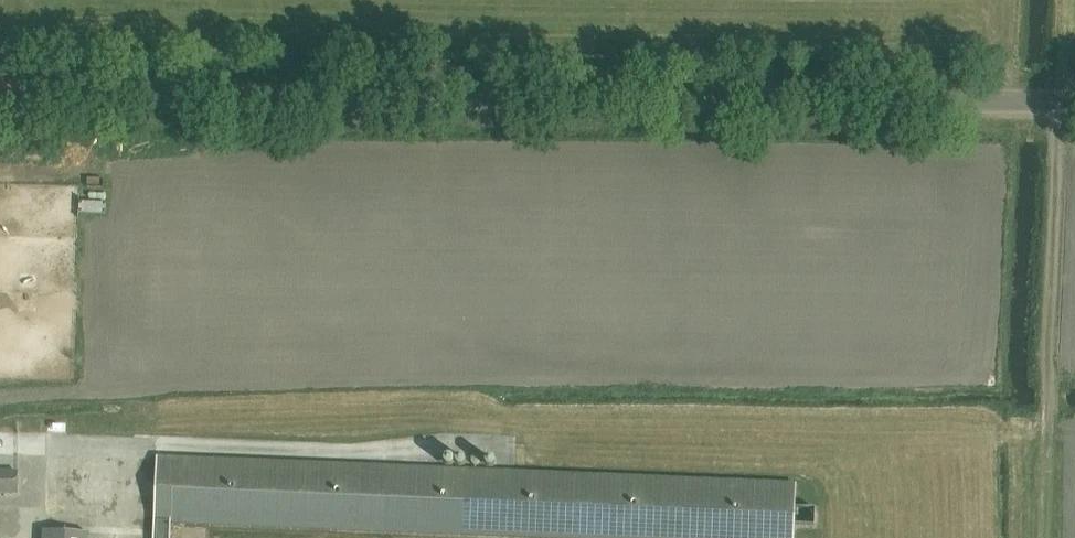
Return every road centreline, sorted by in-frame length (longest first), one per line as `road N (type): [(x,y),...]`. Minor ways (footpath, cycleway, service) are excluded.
road 1 (unclassified): [(1074,97),(0,90)]

